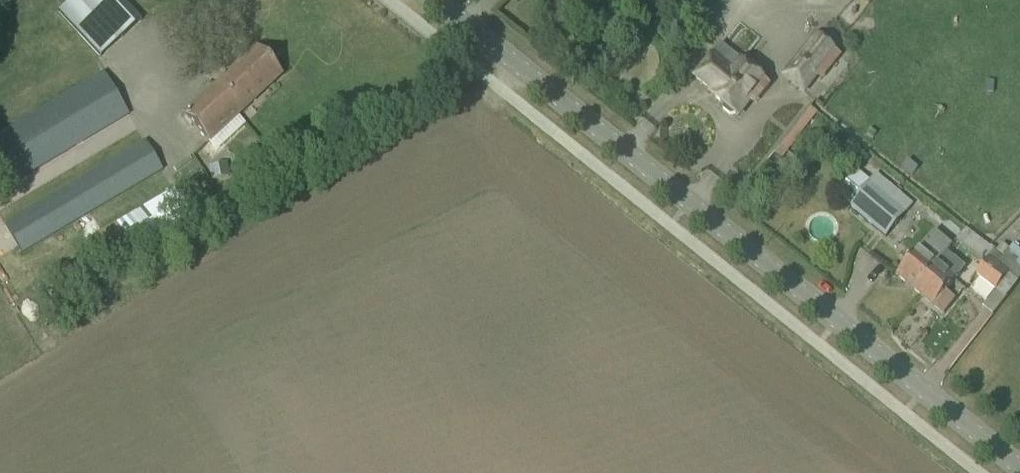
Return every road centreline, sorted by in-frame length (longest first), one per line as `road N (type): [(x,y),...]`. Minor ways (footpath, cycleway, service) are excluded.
road 1 (tertiary): [(1019,472),(433,0)]

